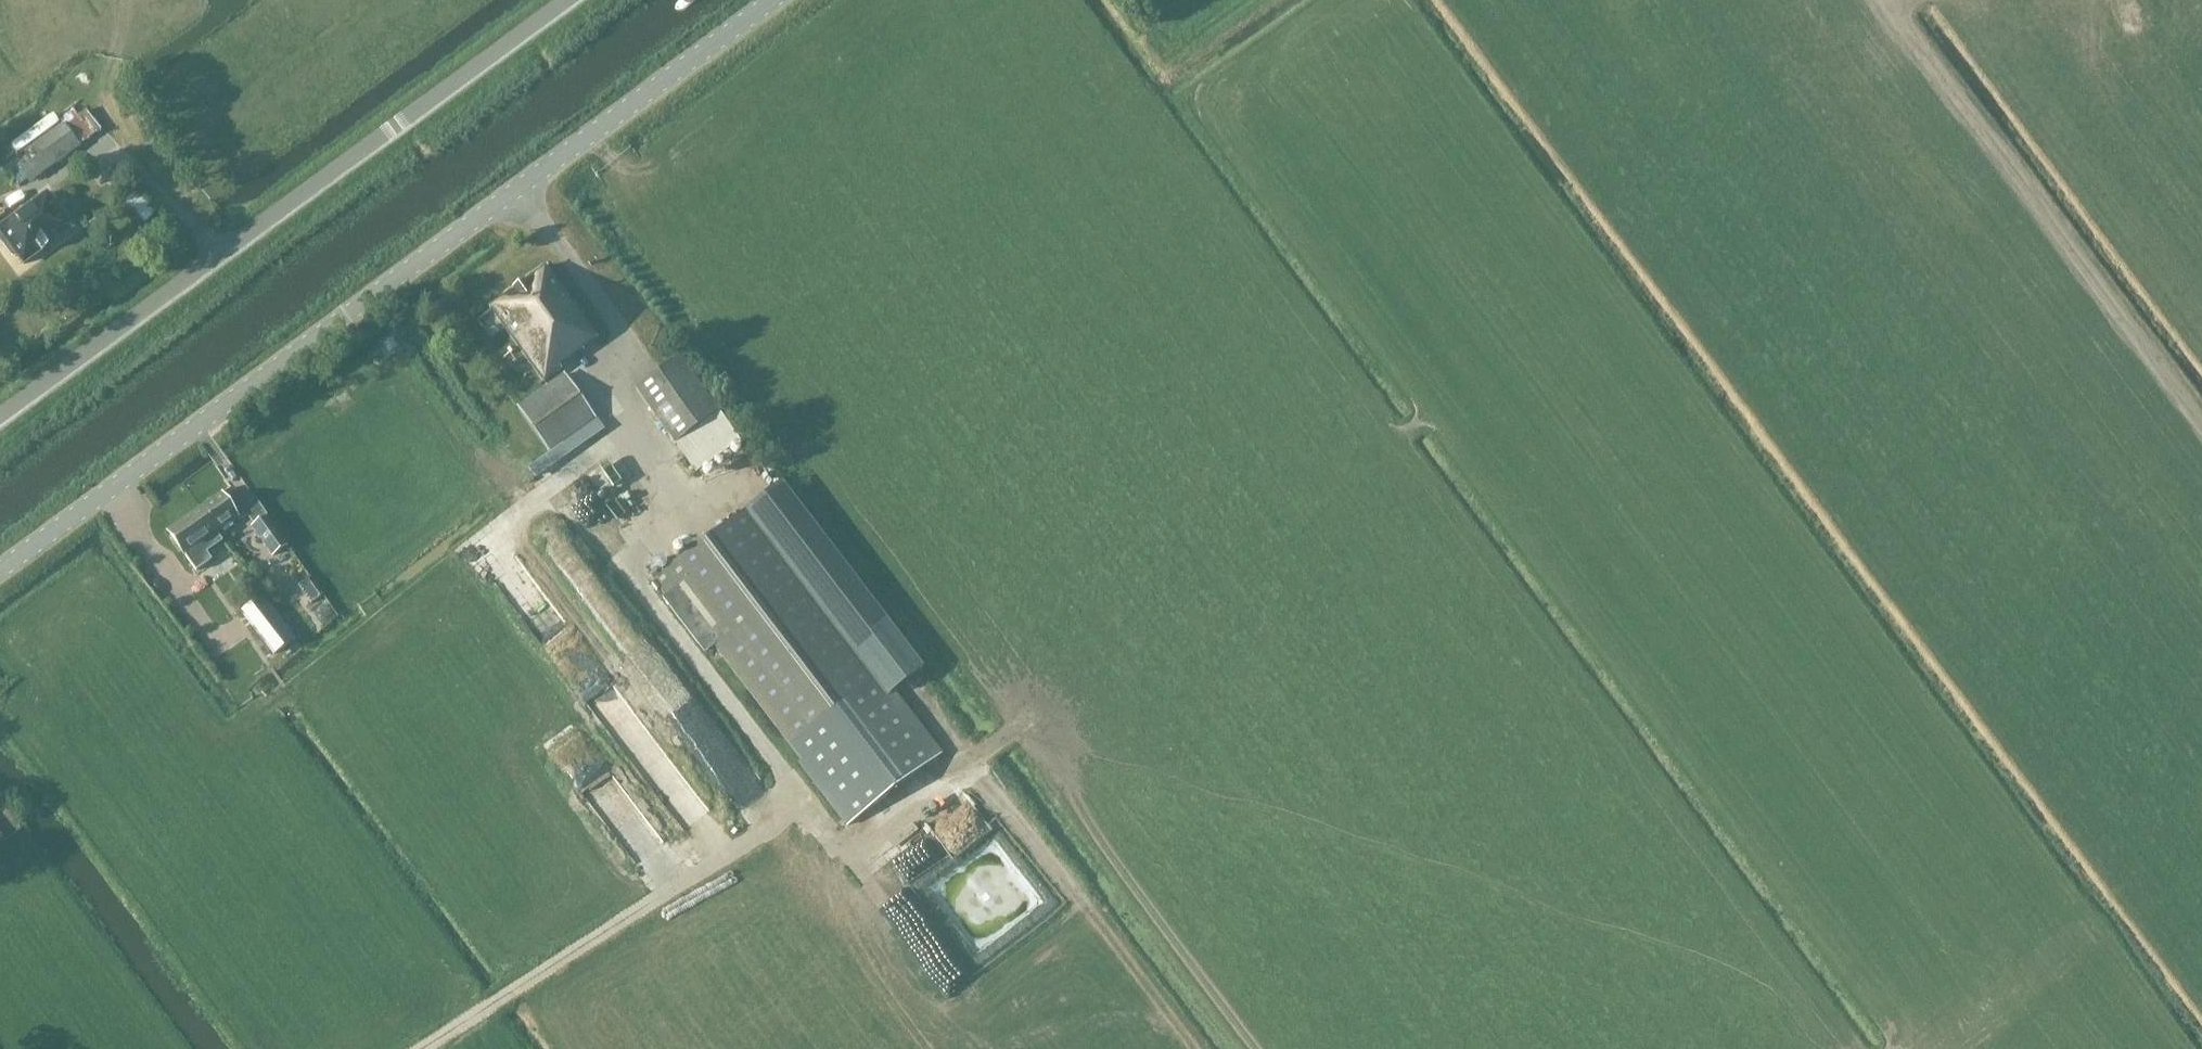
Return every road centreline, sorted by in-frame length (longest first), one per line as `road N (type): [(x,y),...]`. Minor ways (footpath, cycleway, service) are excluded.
road 1 (tertiary): [(0,570),(776,0)]
road 2 (unclassified): [(0,415),(566,0)]

